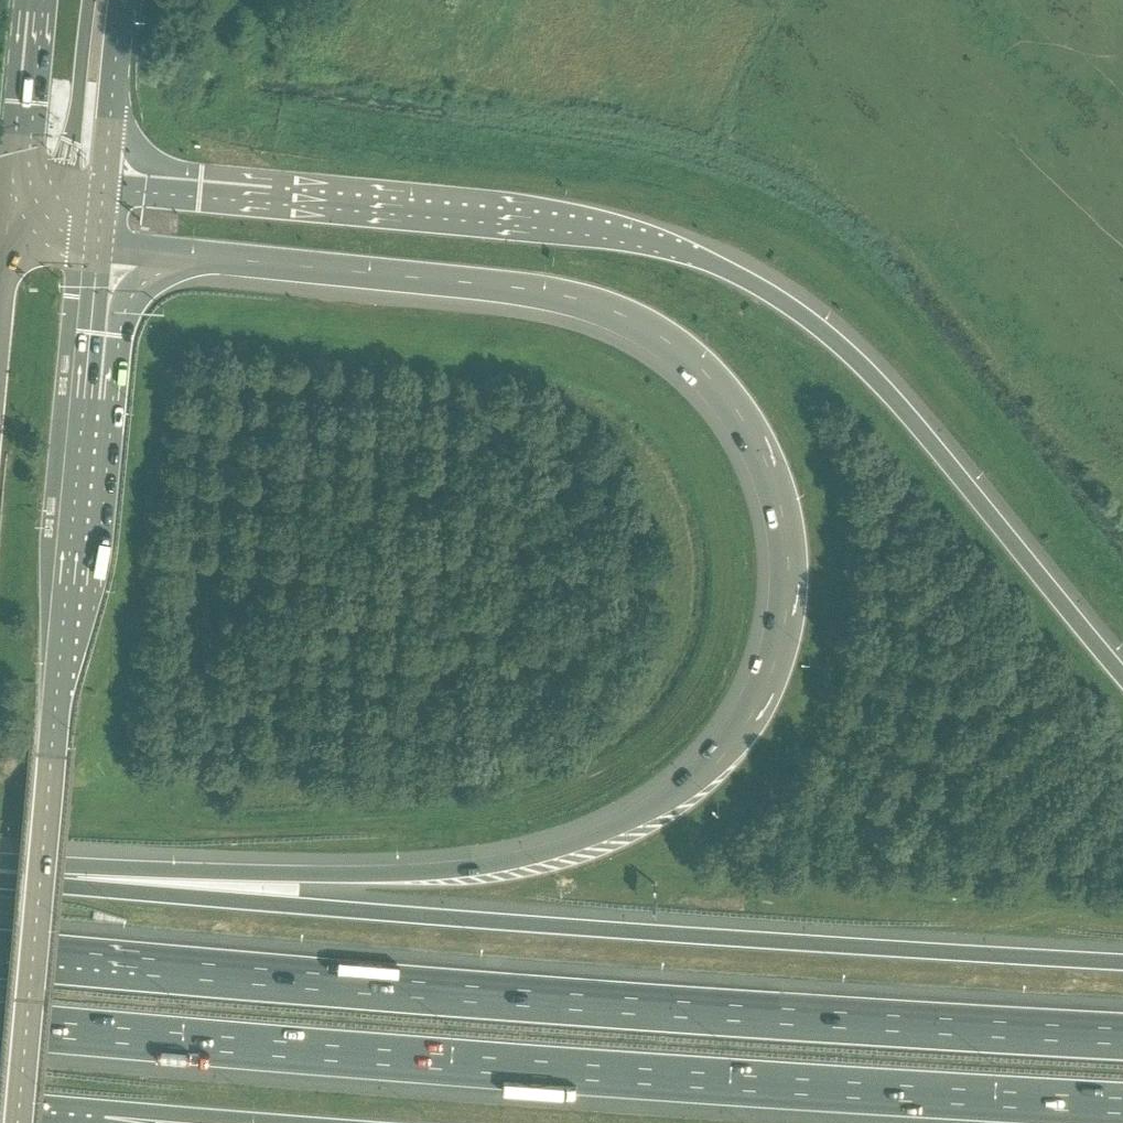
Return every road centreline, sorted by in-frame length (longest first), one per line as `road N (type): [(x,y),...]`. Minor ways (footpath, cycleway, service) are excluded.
road 1 (motorway): [(99,244),(518,288),(620,313),(707,374),(759,446),(788,558),(786,615),(771,670),(714,765),(617,828),(551,852),(430,871),(0,872)]
road 2 (motorway): [(1122,675),(924,434),(826,332),(732,272),(630,234),(569,223),(105,181)]
road 3 (motorway): [(1122,962),(559,928),(0,875)]
road 4 (motorway): [(1122,1038),(0,958)]
road 5 (motorway): [(0,1028),(1122,1105)]
road 6 (primary): [(17,1122),(99,244)]
road 7 (primary): [(29,0),(8,213)]
road 8 (primary): [(105,181),(123,0)]
road 9 (motorway): [(105,1108),(268,1122)]

